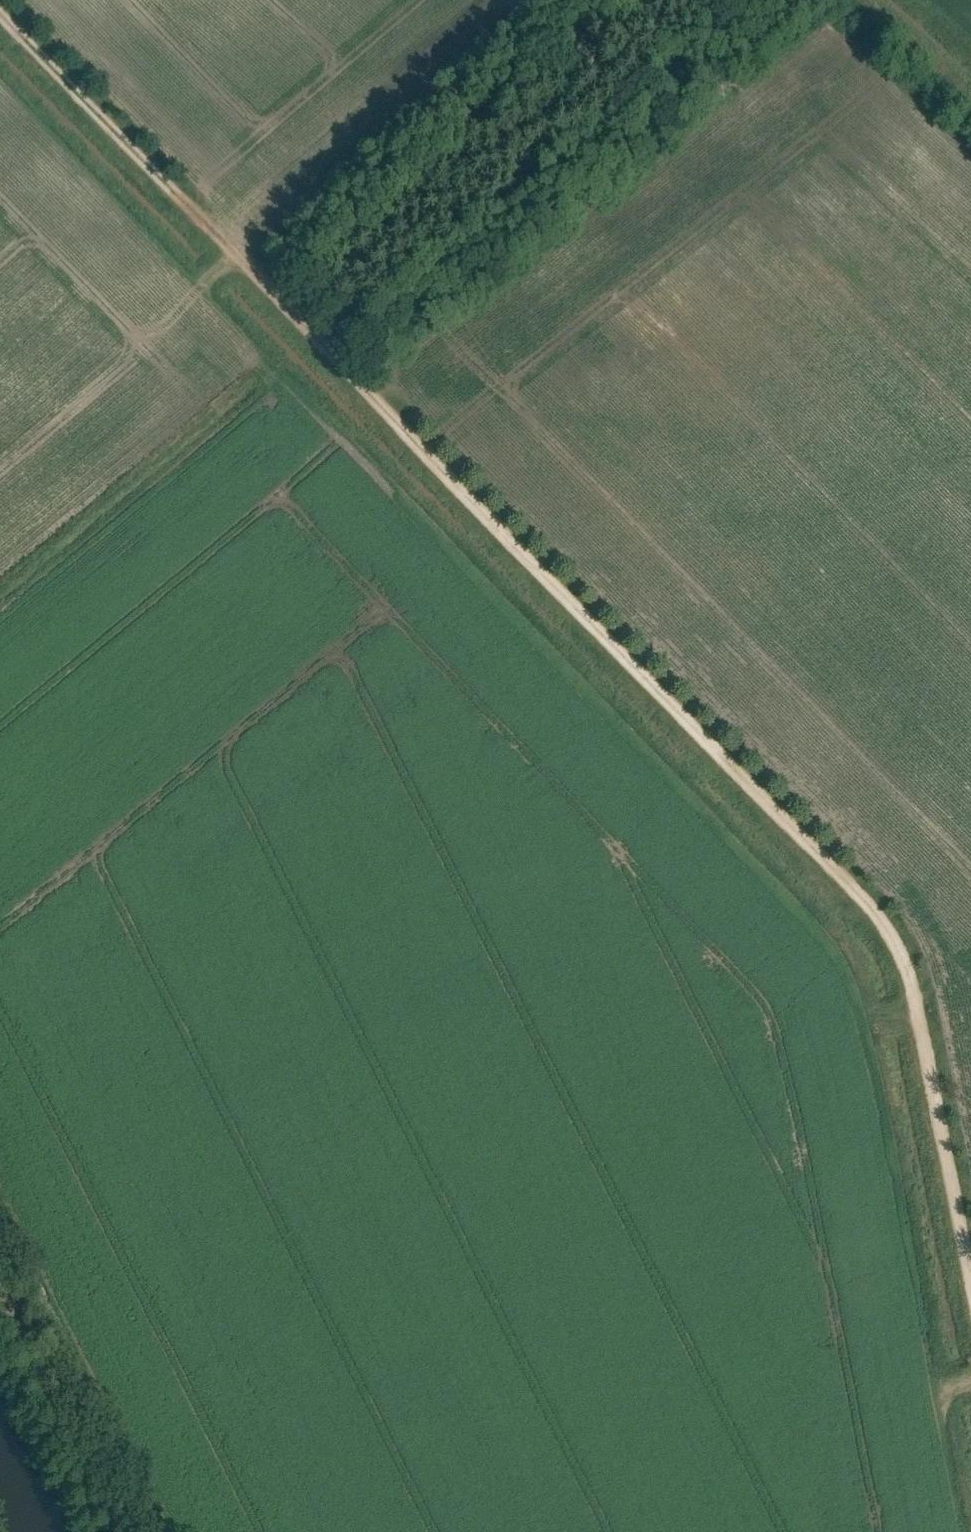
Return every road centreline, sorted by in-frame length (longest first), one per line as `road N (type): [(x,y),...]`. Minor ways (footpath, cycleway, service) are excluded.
road 1 (track): [(0,23),(860,899),(886,939),(970,1322)]

